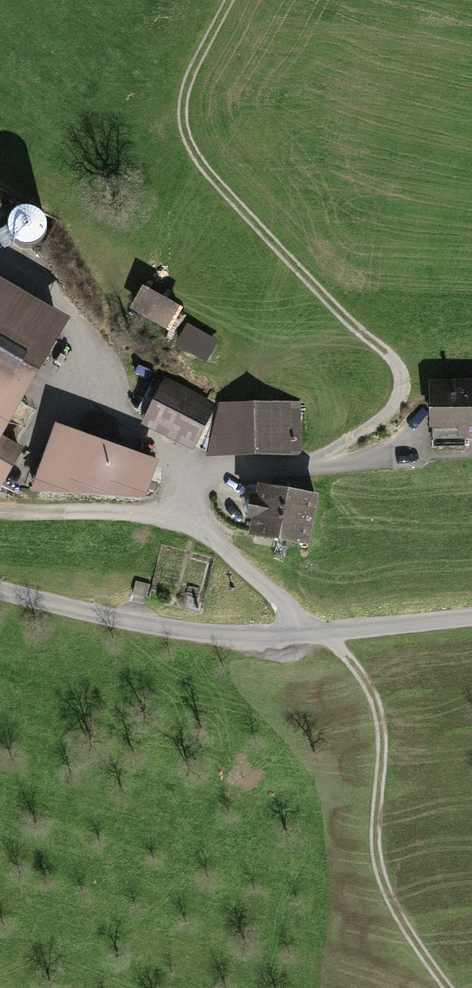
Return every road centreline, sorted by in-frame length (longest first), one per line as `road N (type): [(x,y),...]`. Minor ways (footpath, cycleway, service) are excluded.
road 1 (track): [(447,987),(409,939),(382,878),(373,826),(381,735),(371,691),(348,656),(187,516),(0,516)]
road 2 (track): [(187,516),(207,483),(307,462),(394,410),(403,373),(185,151),(186,83),(234,0)]
road 3 (unclassified): [(471,620),(214,634),(0,590)]

